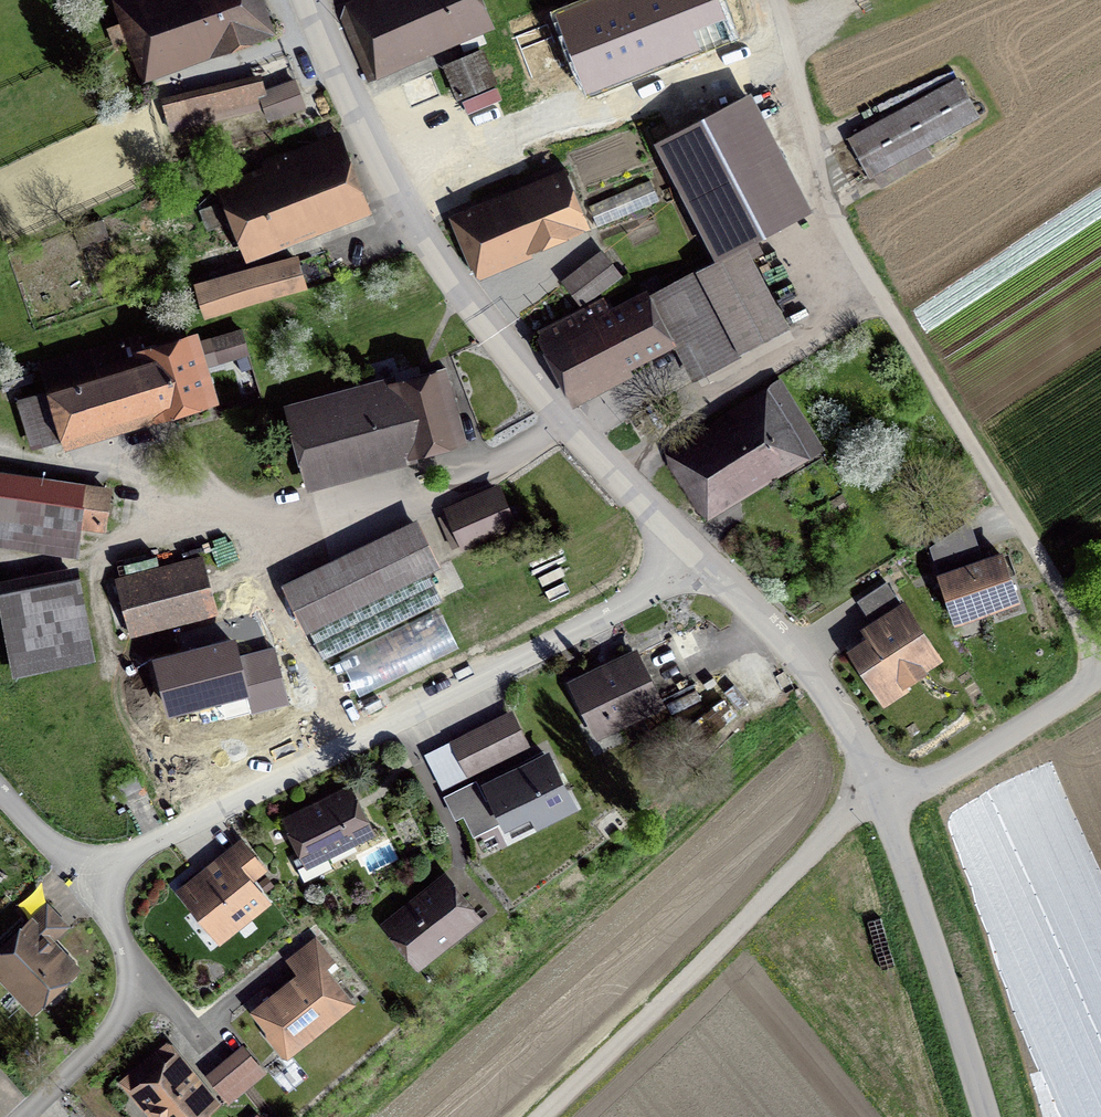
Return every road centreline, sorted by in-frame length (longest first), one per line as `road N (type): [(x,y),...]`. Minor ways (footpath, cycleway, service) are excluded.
road 1 (residential): [(1100,672),(1019,519),(821,199),(781,0)]
road 2 (residential): [(687,570),(431,262),(320,0)]
road 3 (residential): [(687,570),(536,643),(413,725),(86,880)]
road 4 (track): [(0,448),(233,502),(301,505),(444,481),(562,427)]
road 5 (track): [(548,1116),(855,813),(888,802)]
road 6 (unclassified): [(1007,1116),(888,802)]
road 7 (residential): [(888,802),(821,690),(687,570)]
road 8 (residential): [(27,1116),(146,996),(86,880)]
road 9 (unclassified): [(1100,678),(888,802)]
road 10 (residential): [(86,880),(0,795)]

